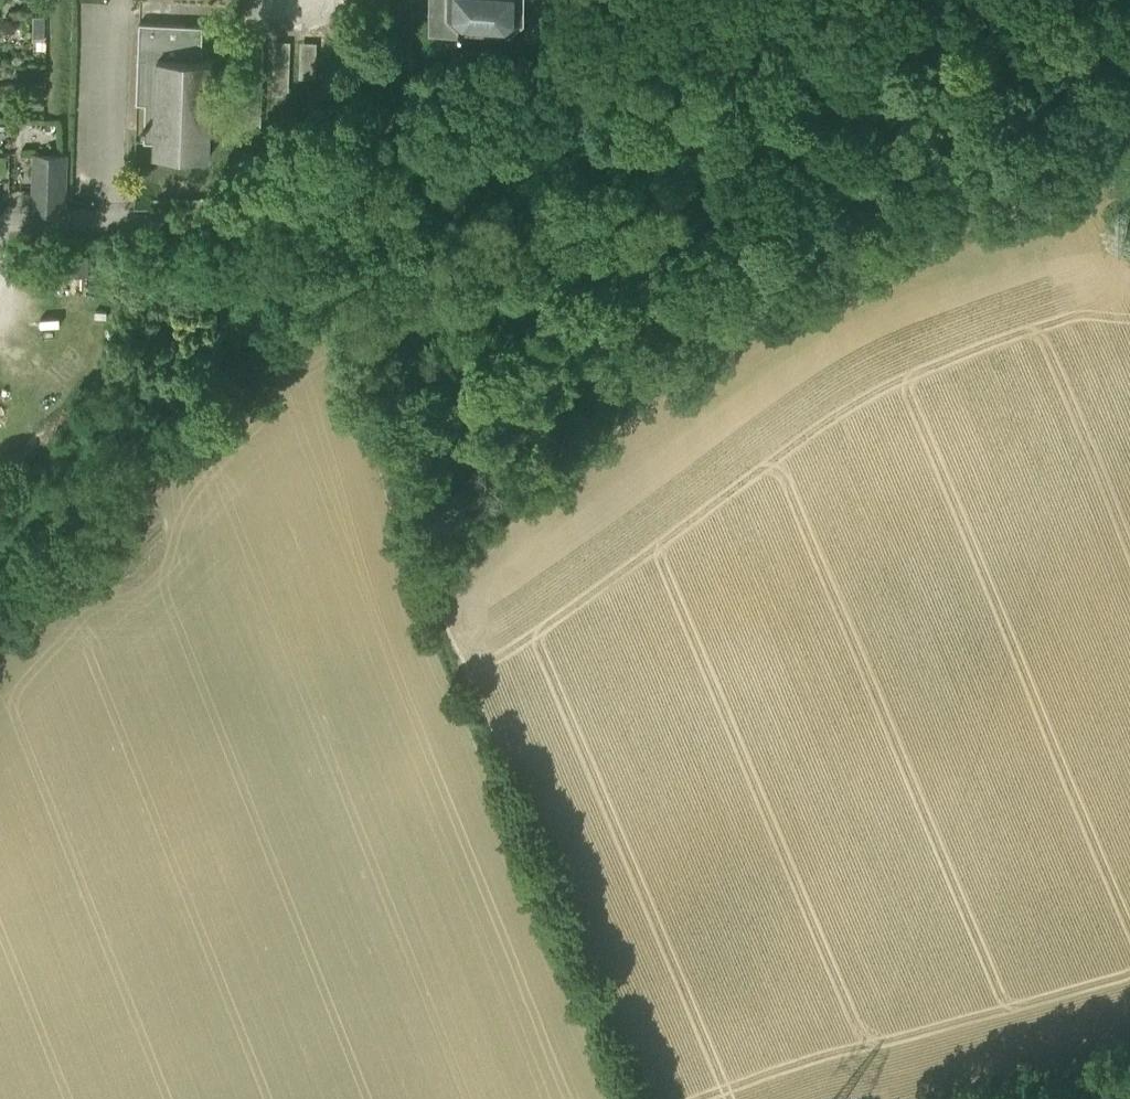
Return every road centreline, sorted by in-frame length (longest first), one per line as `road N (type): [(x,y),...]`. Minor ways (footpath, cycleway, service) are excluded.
road 1 (unclassified): [(0,225),(167,225),(246,215),(312,184),(357,135)]
road 2 (unclassified): [(425,87),(542,0)]

